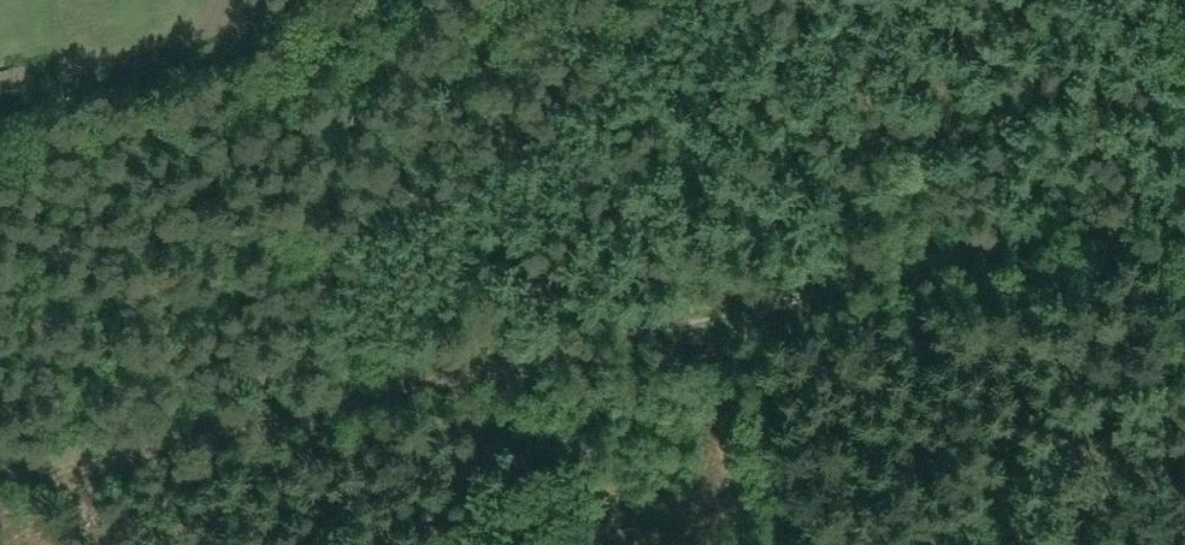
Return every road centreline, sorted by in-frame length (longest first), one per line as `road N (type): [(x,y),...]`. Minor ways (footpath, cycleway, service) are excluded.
road 1 (track): [(765,308),(0,483)]
road 2 (track): [(265,106),(710,0)]
road 3 (track): [(1184,195),(765,308)]
road 4 (track): [(0,165),(265,106)]

